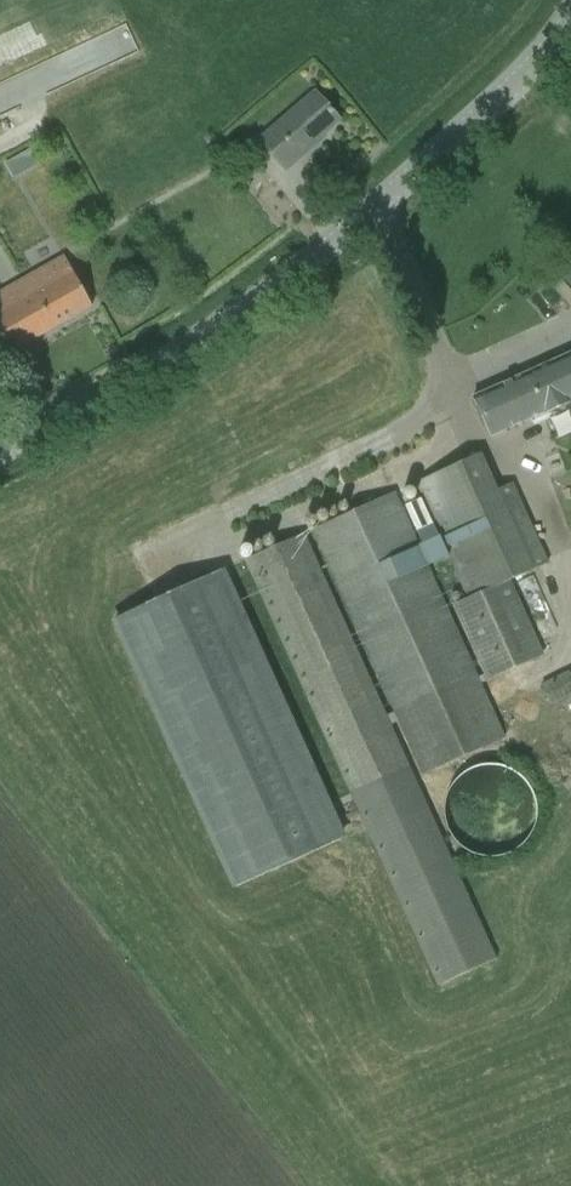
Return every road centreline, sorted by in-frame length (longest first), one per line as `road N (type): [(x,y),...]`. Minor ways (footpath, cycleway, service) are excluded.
road 1 (tertiary): [(0,449),(271,296),(390,201),(570,17)]

